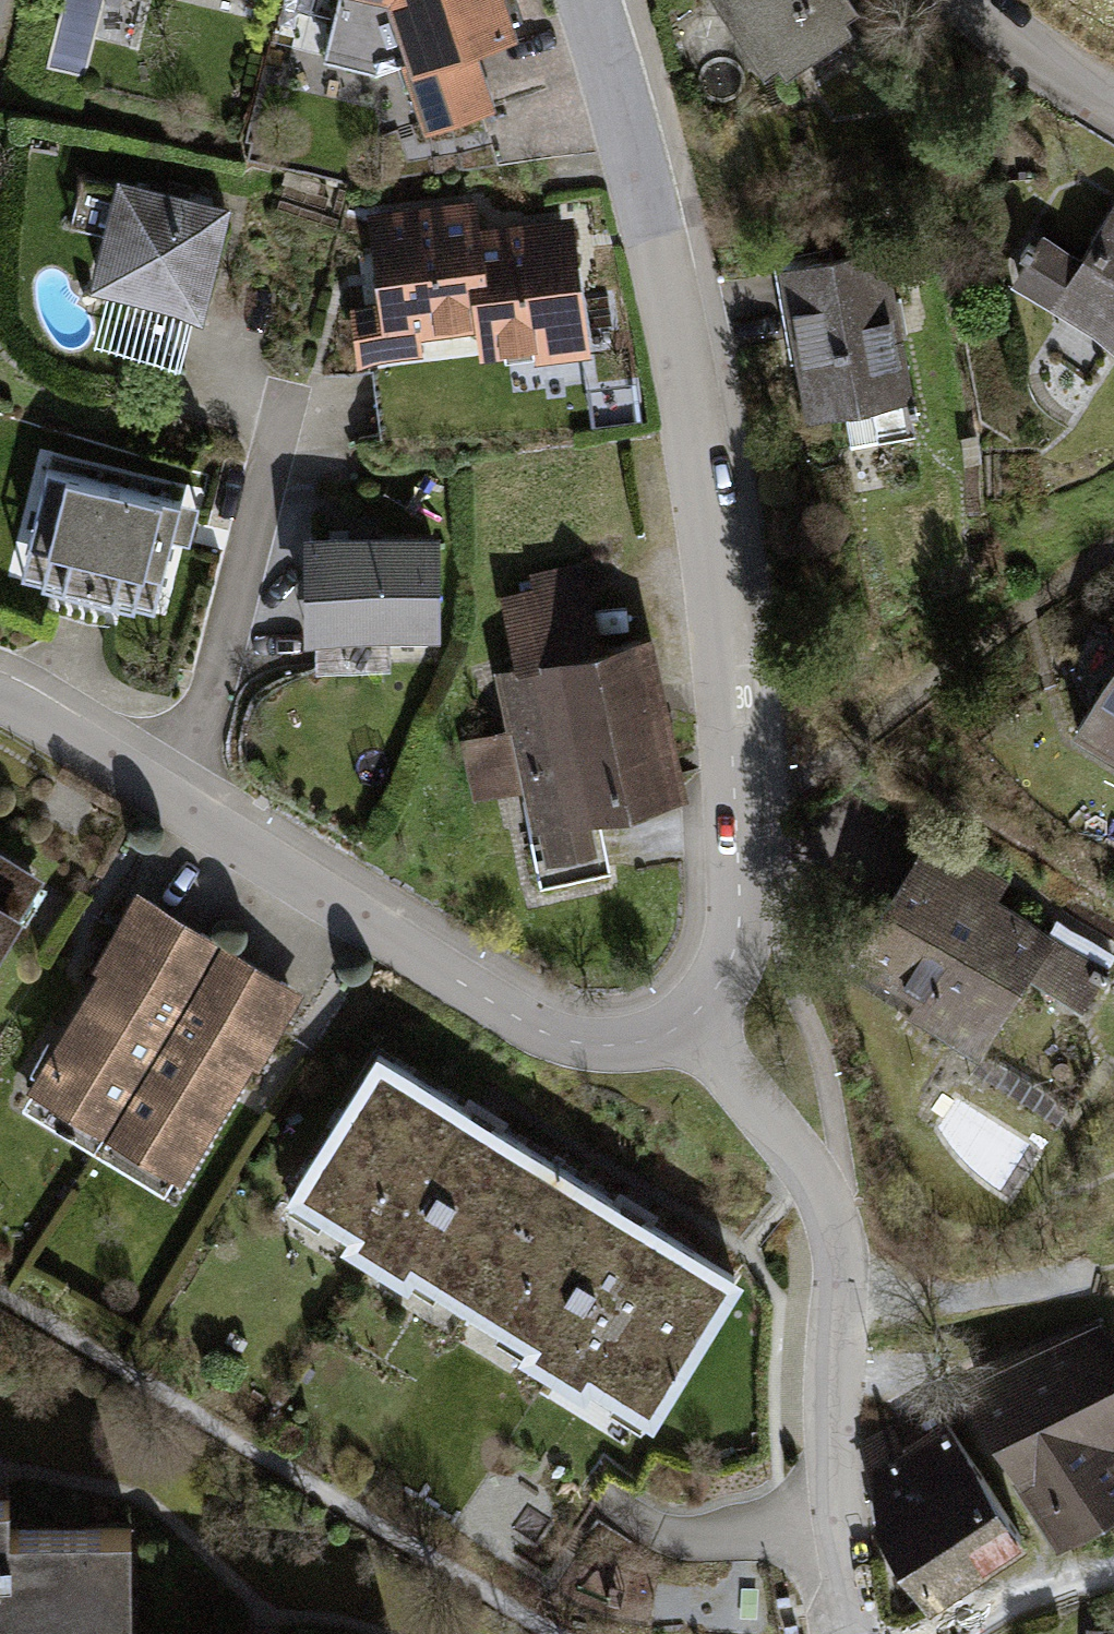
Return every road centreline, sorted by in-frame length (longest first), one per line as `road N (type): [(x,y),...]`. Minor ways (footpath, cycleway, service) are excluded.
road 1 (residential): [(589,0),(652,230),(719,586),(737,937),(727,970),(686,1022)]
road 2 (residential): [(0,697),(151,782),(553,1037),(632,1044),(686,1022)]
road 3 (residential): [(686,1022),(810,1171),(834,1230),(838,1512),(860,1633)]
road 4 (residential): [(1113,112),(970,0)]

